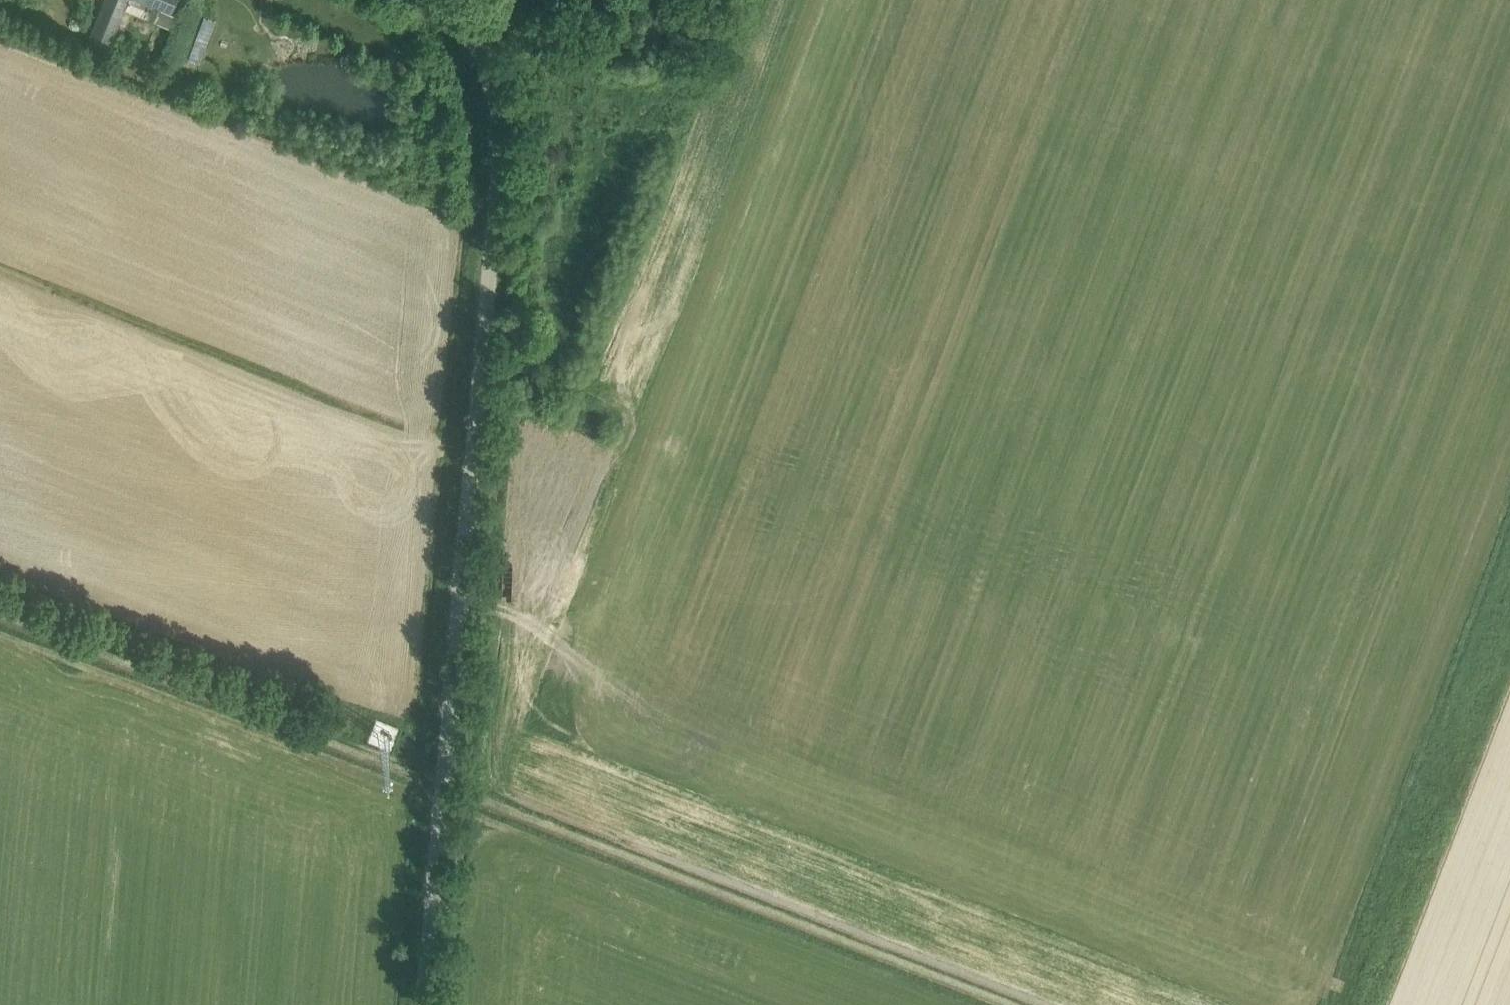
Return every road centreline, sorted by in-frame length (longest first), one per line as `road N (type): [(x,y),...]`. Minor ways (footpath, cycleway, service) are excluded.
road 1 (unclassified): [(412,1004),(479,179),(469,68),(452,28),(426,0)]

